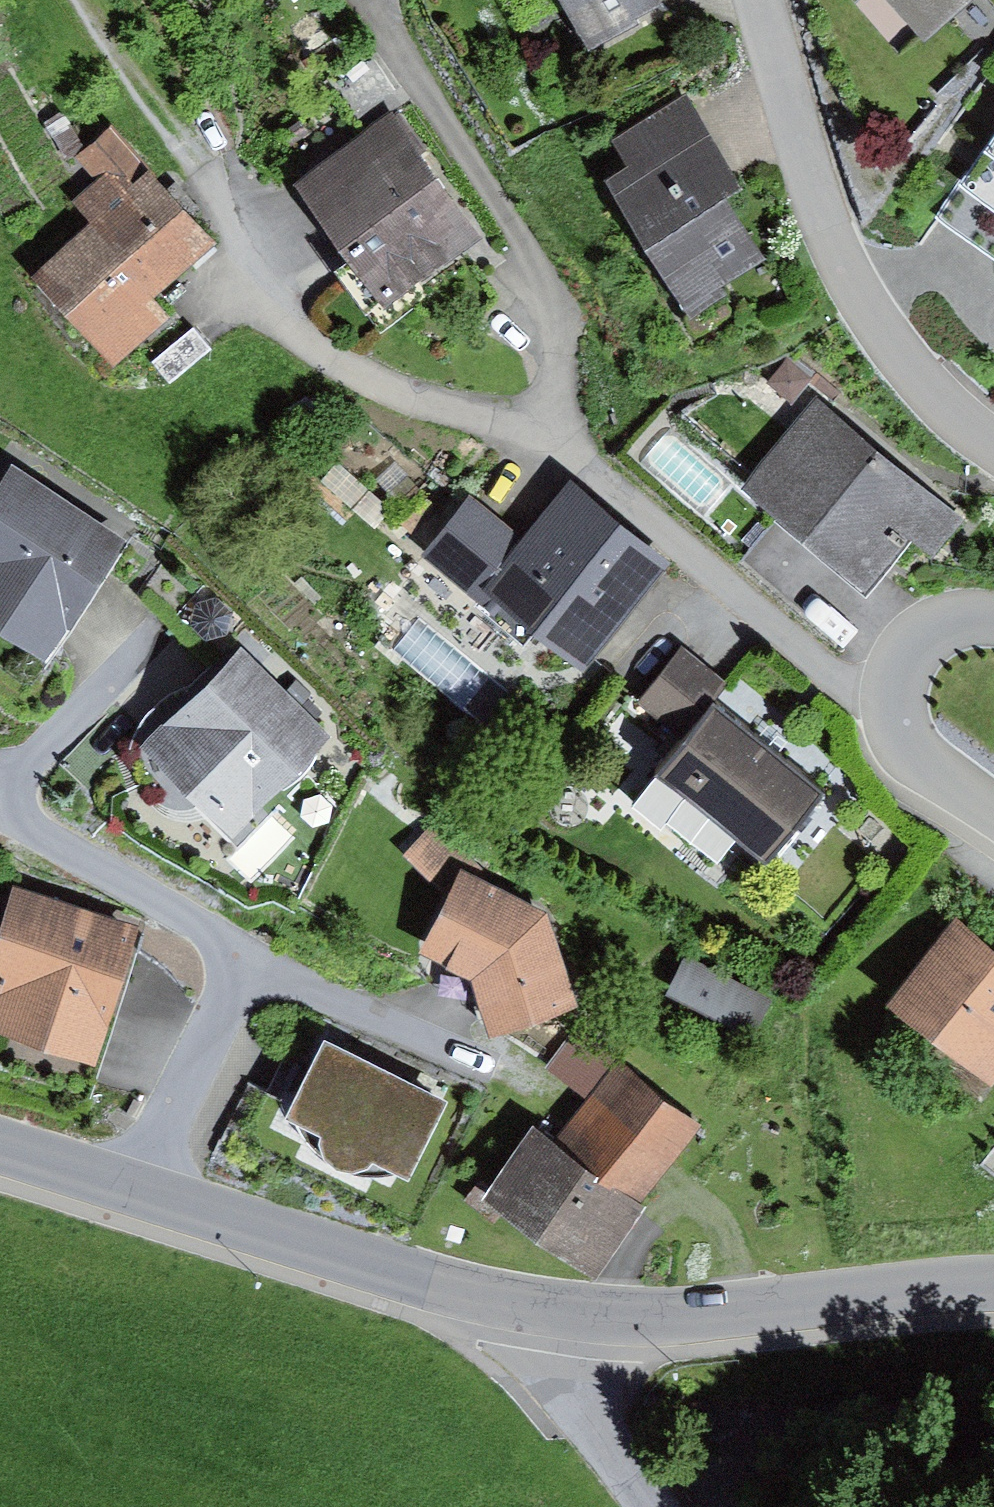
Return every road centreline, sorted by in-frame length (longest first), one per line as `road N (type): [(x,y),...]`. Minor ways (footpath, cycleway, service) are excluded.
road 1 (residential): [(247,961),(29,827),(11,805),(23,775),(164,625)]
road 2 (residential): [(993,448),(917,377),(865,306),(825,223),(765,0)]
road 3 (residential): [(553,439),(554,302),(373,0)]
road 4 (residential): [(553,439),(370,387),(313,352),(193,184)]
road 5 (tertiary): [(541,1308),(700,1324),(993,1281)]
road 6 (residential): [(892,708),(553,439)]
road 7 (tertiary): [(149,1183),(541,1308)]
road 8 (residential): [(247,961),(474,1058)]
road 9 (residential): [(149,1183),(247,961)]
road 10 (residential): [(541,1308),(671,1506)]
road 11 (track): [(193,184),(75,0)]
road 12 (residential): [(892,708),(892,682),(919,633),(966,613),(993,614)]
road 13 (tertiary): [(0,1141),(149,1183)]
road 14 (residential): [(993,812),(915,756),(892,708)]

